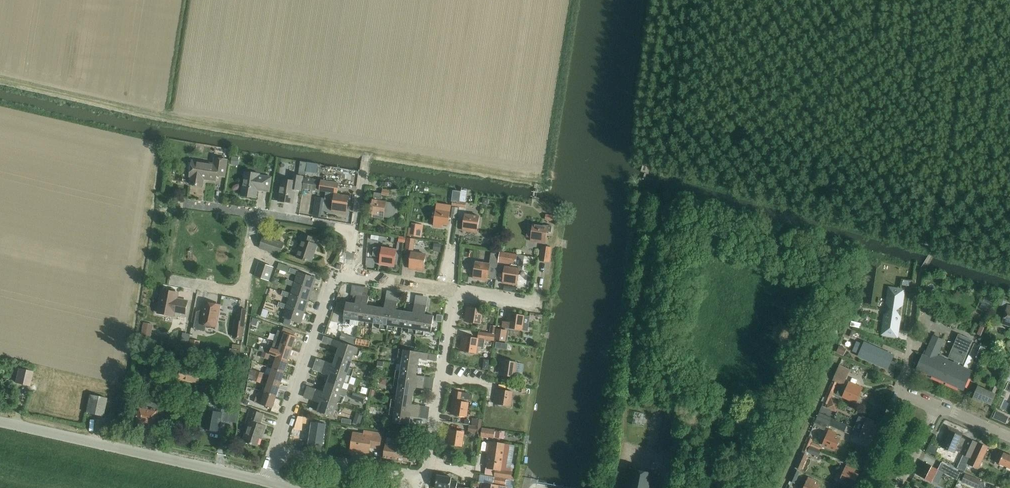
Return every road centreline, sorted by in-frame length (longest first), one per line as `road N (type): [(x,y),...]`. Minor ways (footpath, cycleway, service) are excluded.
road 1 (track): [(606,487),(664,198),(693,0)]
road 2 (unclassified): [(267,482),(0,422)]
road 3 (residential): [(276,452),(336,275),(349,275)]
road 4 (residential): [(423,476),(458,293)]
road 5 (residential): [(171,281),(243,294),(254,256),(252,214)]
road 6 (residential): [(423,476),(276,452)]
road 7 (residential): [(349,275),(355,231),(252,214)]

